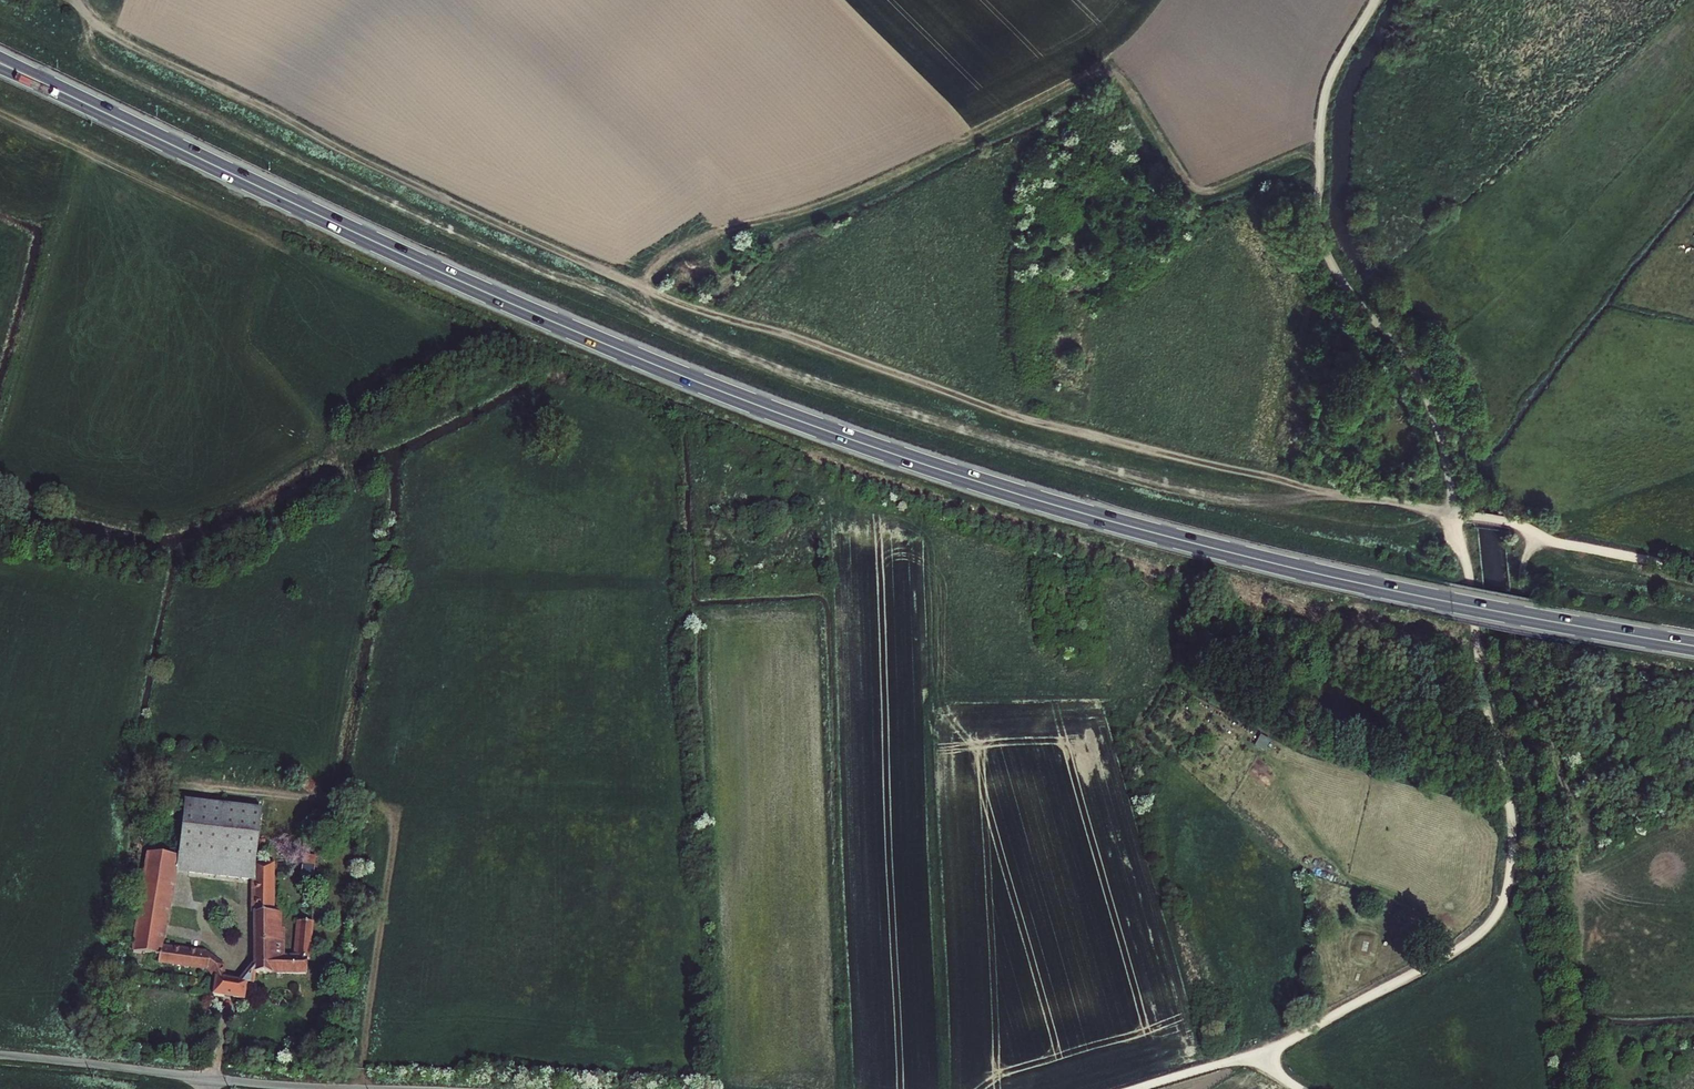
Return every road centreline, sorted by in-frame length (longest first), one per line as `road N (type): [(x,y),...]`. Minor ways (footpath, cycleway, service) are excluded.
road 1 (trunk): [(102,111),(484,291),(867,446),(1257,560),(1693,648)]
road 2 (track): [(1460,513),(986,408),(699,312),(104,32),(83,0)]
road 3 (track): [(358,1088),(390,815),(373,802),(190,784)]
road 4 (unclassified): [(0,1055),(336,1088)]
road 5 (unclassified): [(1137,1088),(1261,1059)]
road 6 (track): [(0,114),(110,163)]

